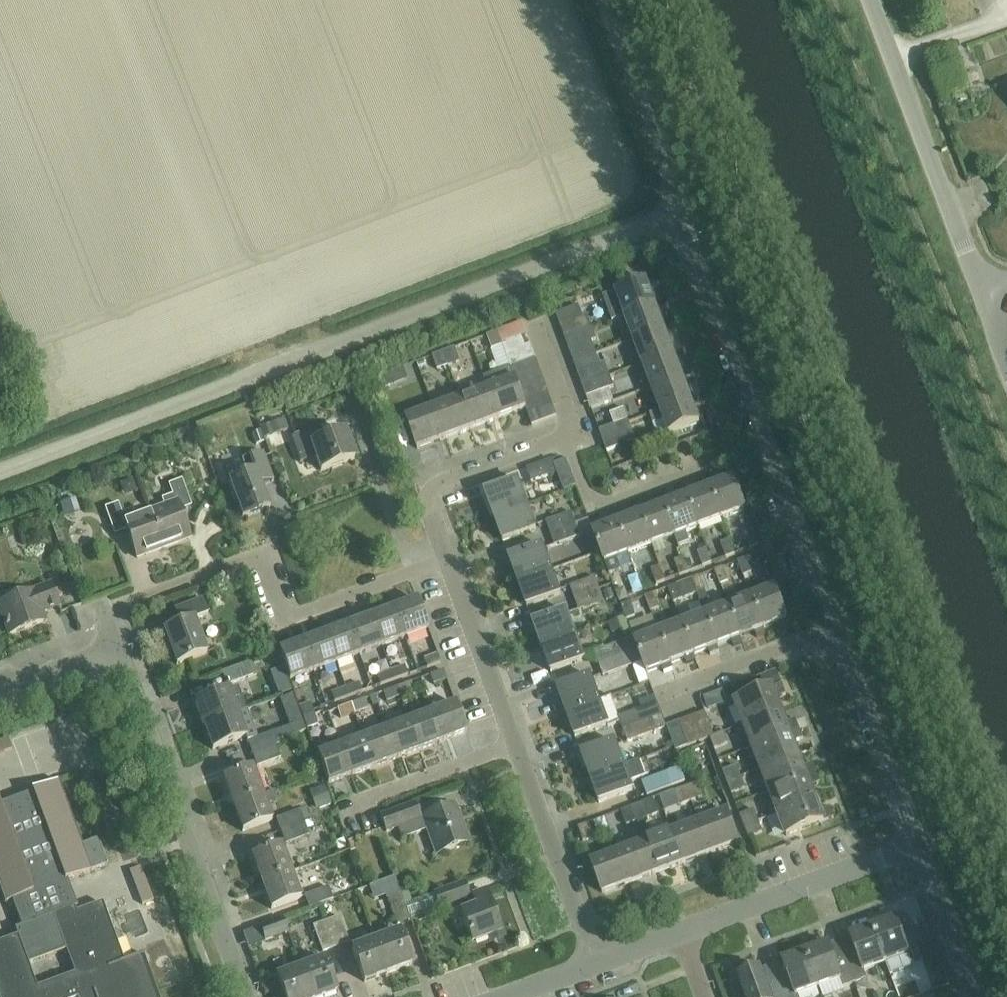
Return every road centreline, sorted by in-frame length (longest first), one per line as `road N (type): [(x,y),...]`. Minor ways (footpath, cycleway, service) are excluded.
road 1 (unclassified): [(0,470),(676,215)]
road 2 (residential): [(115,649),(103,615),(261,555),(285,616),(446,557)]
road 3 (residential): [(246,996),(115,649)]
road 4 (residential): [(765,443),(591,504),(566,437)]
road 5 (residential): [(682,933),(917,845)]
road 6 (residential): [(594,963),(515,744)]
road 7 (residential): [(917,845),(834,629)]
road 8 (unclassified): [(676,215),(675,187),(604,0)]
road 9 (residential): [(765,443),(686,242)]
road 10 (residential): [(446,557),(429,509),(434,487),(566,437)]
road 11 (unclassified): [(946,197),(873,0)]
road 12 (residential): [(515,744),(446,557)]
road 13 (residential): [(834,629),(765,443)]
road 14 (residential): [(834,629),(661,699)]
road 15 (residential): [(358,816),(379,795),(515,744)]
road 16 (residential): [(975,996),(917,845)]
road 17 (residential): [(992,315),(946,197)]
road 18 (residential): [(0,689),(115,649)]

